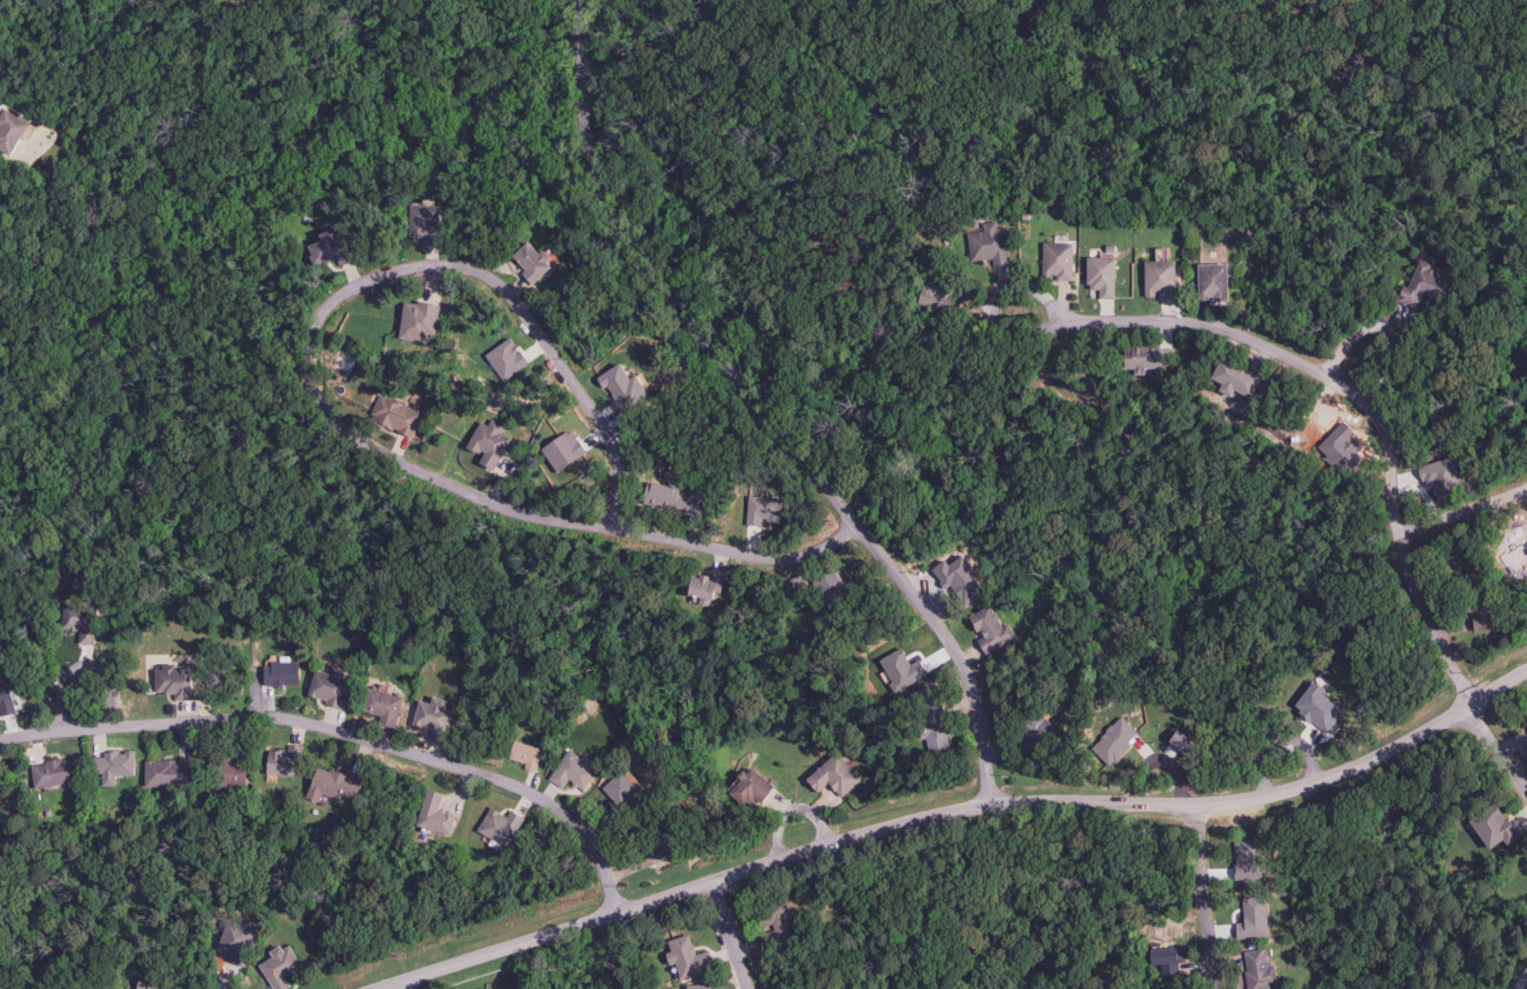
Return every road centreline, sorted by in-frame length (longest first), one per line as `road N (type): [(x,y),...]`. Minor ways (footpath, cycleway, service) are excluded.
road 1 (residential): [(1526,673),(1318,784),(1235,802),(993,806),(920,819),(379,988)]
road 2 (residential): [(862,523),(800,559),(764,560),(511,509),(342,424),(316,378),(321,318),(351,290),(401,271),(486,272),(515,299),(584,396),(623,531)]
road 3 (residential): [(993,806),(980,726),(943,633),(708,341),(646,258),(609,190),(592,129),(586,0)]
road 4 (residential): [(620,912),(602,859),(540,797),(307,722),(248,717),(0,741)]
road 5 (residential): [(1474,703),(1390,550),(1380,431),(1350,388),(1257,340),(1210,328),(1066,320),(1020,304)]
road 6 (residential): [(1197,803),(1216,988)]
road 7 (residential): [(1390,550),(1513,495),(1526,497)]

